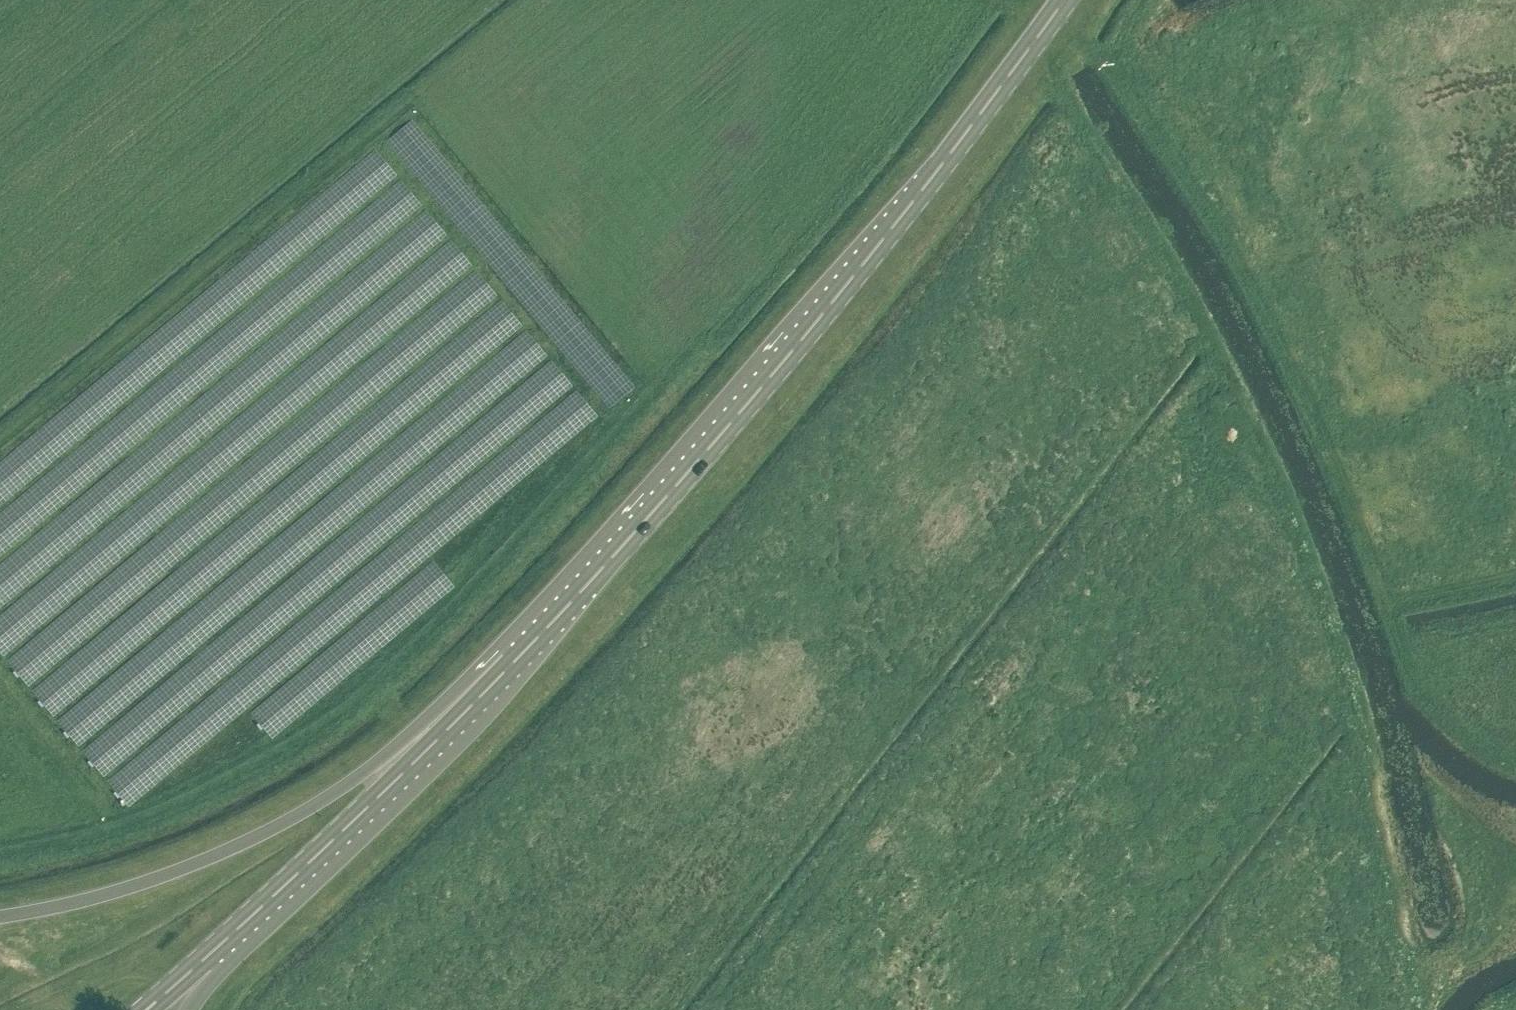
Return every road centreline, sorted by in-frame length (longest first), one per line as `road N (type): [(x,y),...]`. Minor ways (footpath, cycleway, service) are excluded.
road 1 (primary): [(515,662),(791,353),(1066,0)]
road 2 (primary): [(515,662),(286,822),(95,898),(0,916)]
road 3 (primary): [(210,954),(515,662)]

